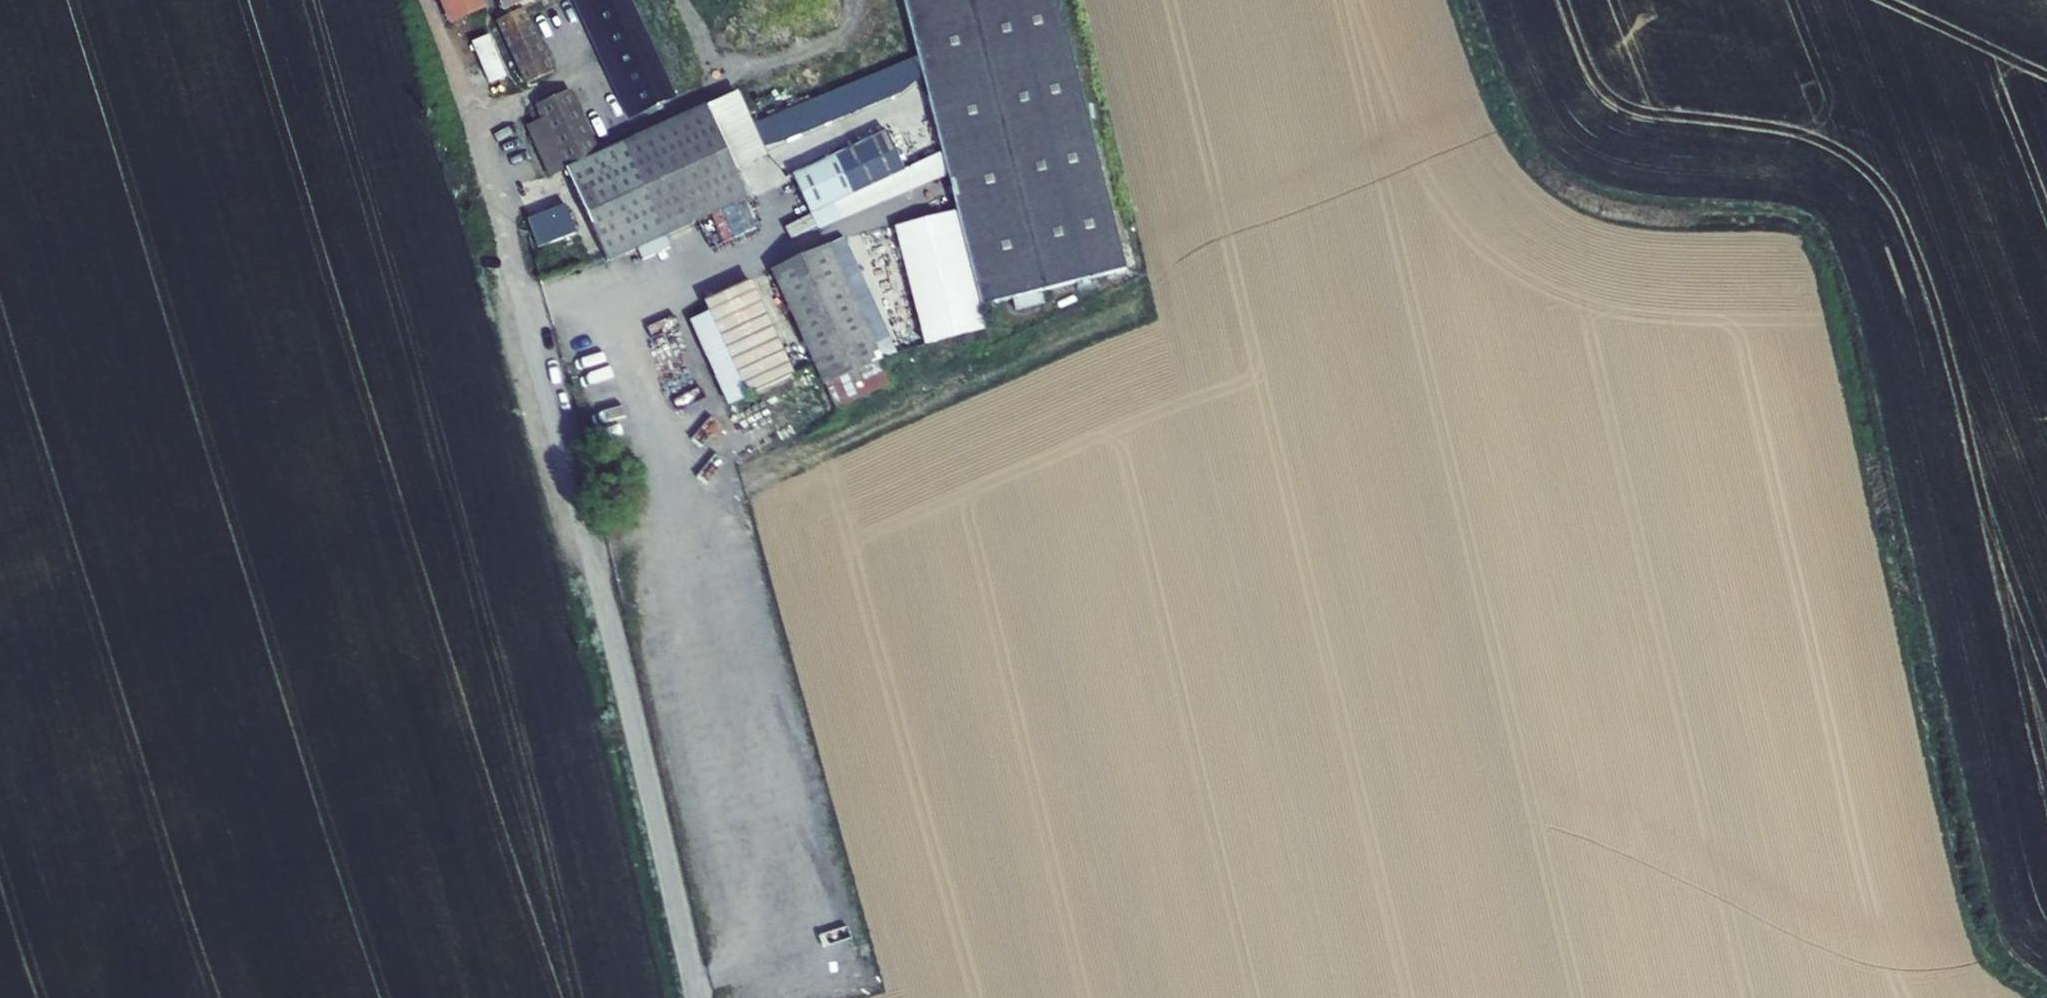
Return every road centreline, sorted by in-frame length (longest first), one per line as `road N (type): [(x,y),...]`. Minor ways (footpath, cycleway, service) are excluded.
road 1 (unclassified): [(697,997),(589,535),(492,176)]

